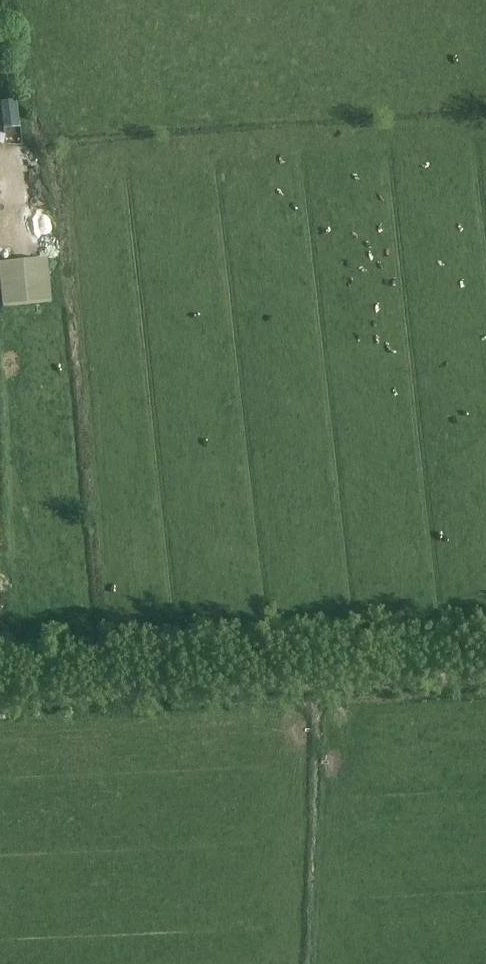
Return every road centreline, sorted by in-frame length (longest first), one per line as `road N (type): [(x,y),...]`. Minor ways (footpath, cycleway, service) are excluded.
road 1 (track): [(485,676),(0,696)]

